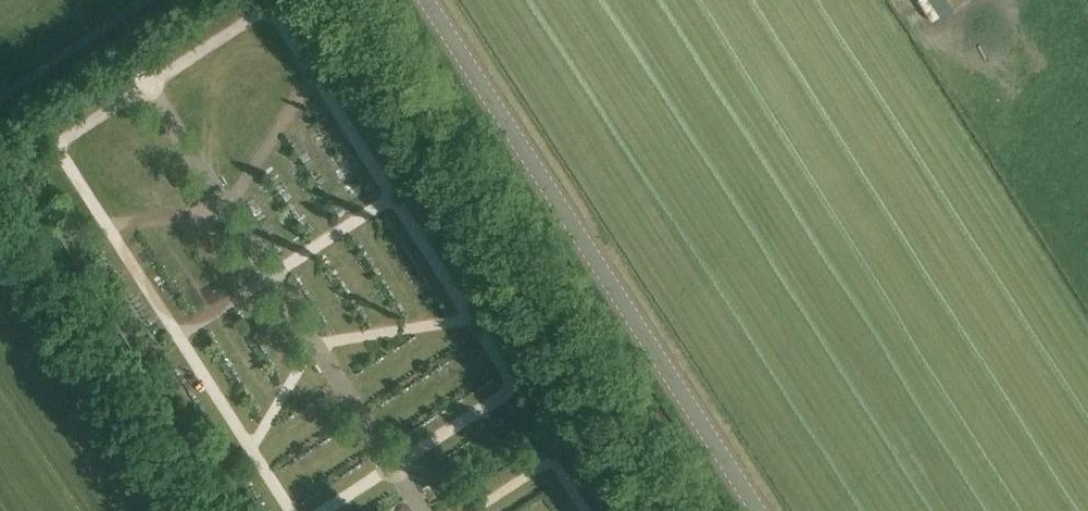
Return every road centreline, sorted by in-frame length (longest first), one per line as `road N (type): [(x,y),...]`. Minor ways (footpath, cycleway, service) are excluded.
road 1 (tertiary): [(759,510),(426,0)]

